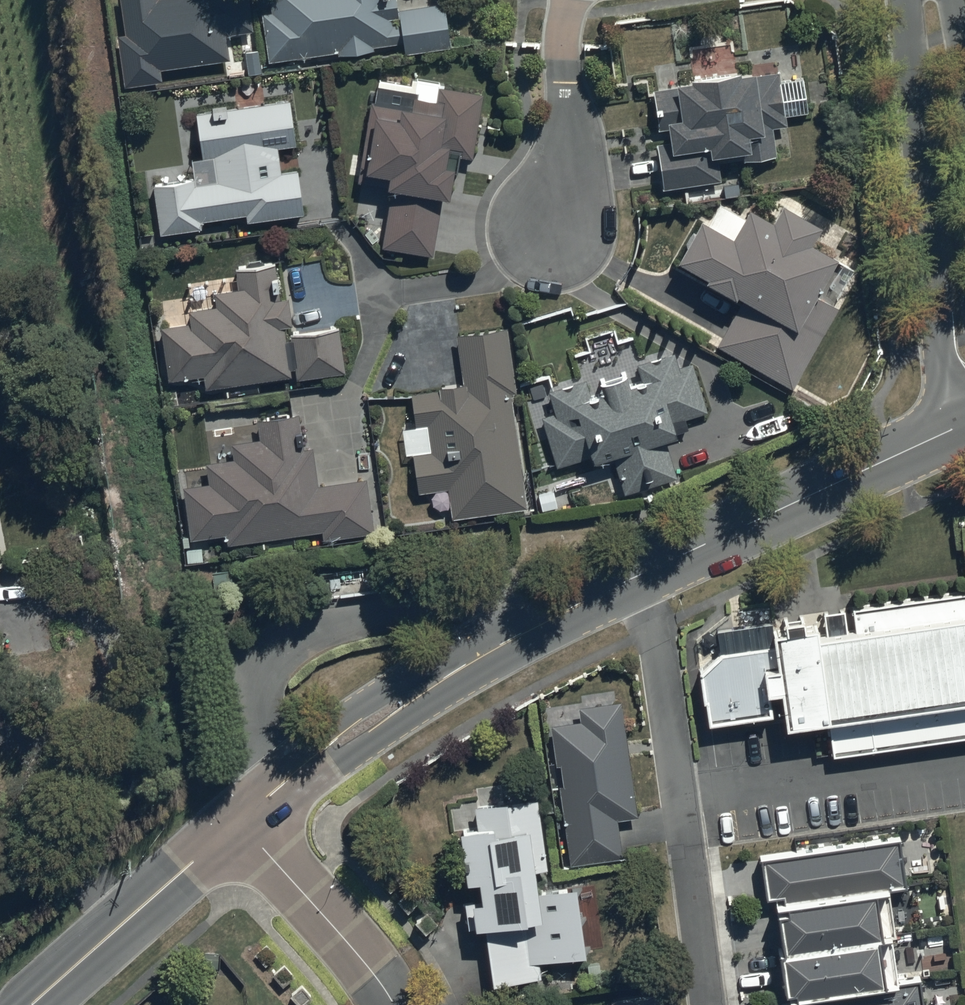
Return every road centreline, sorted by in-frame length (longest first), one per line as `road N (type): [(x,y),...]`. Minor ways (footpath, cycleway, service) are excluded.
road 1 (tertiary): [(239,820),(448,670),(632,577)]
road 2 (residential): [(632,577),(656,635),(708,1004)]
road 3 (residential): [(950,427),(906,0)]
road 4 (tertiary): [(632,577),(950,427)]
road 5 (tertiary): [(33,1004),(239,820)]
road 6 (residential): [(570,0),(554,245)]
road 7 (residential): [(239,820),(360,951),(385,1004)]

